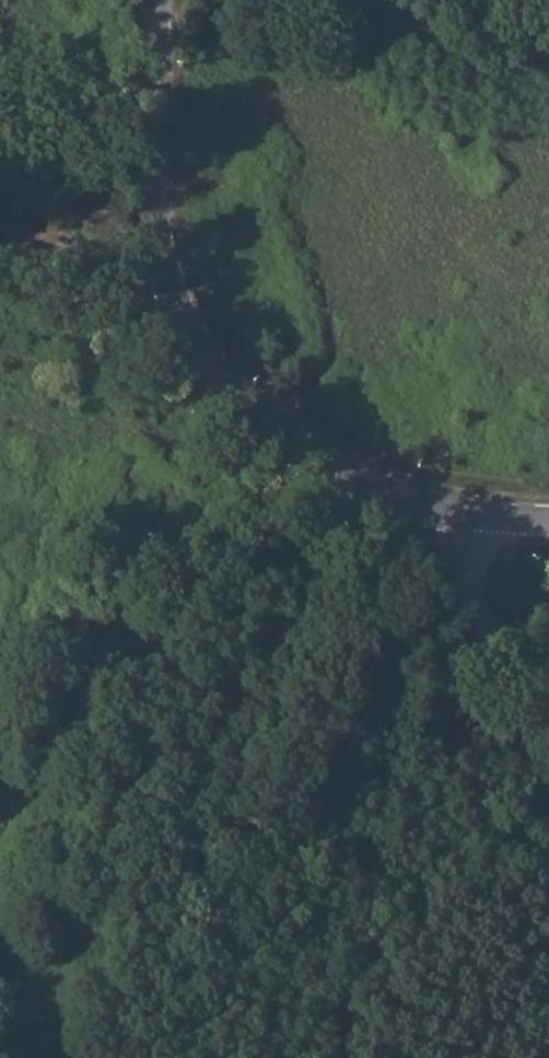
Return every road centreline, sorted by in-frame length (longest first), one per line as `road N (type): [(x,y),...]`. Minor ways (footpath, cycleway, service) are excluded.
road 1 (unclassified): [(179,310),(211,375),(248,414),(361,484),(416,506),(473,515)]
road 2 (unclassified): [(155,0),(156,234),(179,310)]
road 3 (unclassified): [(0,250),(179,310)]
road 4 (unclassified): [(473,515),(481,579),(548,657)]

